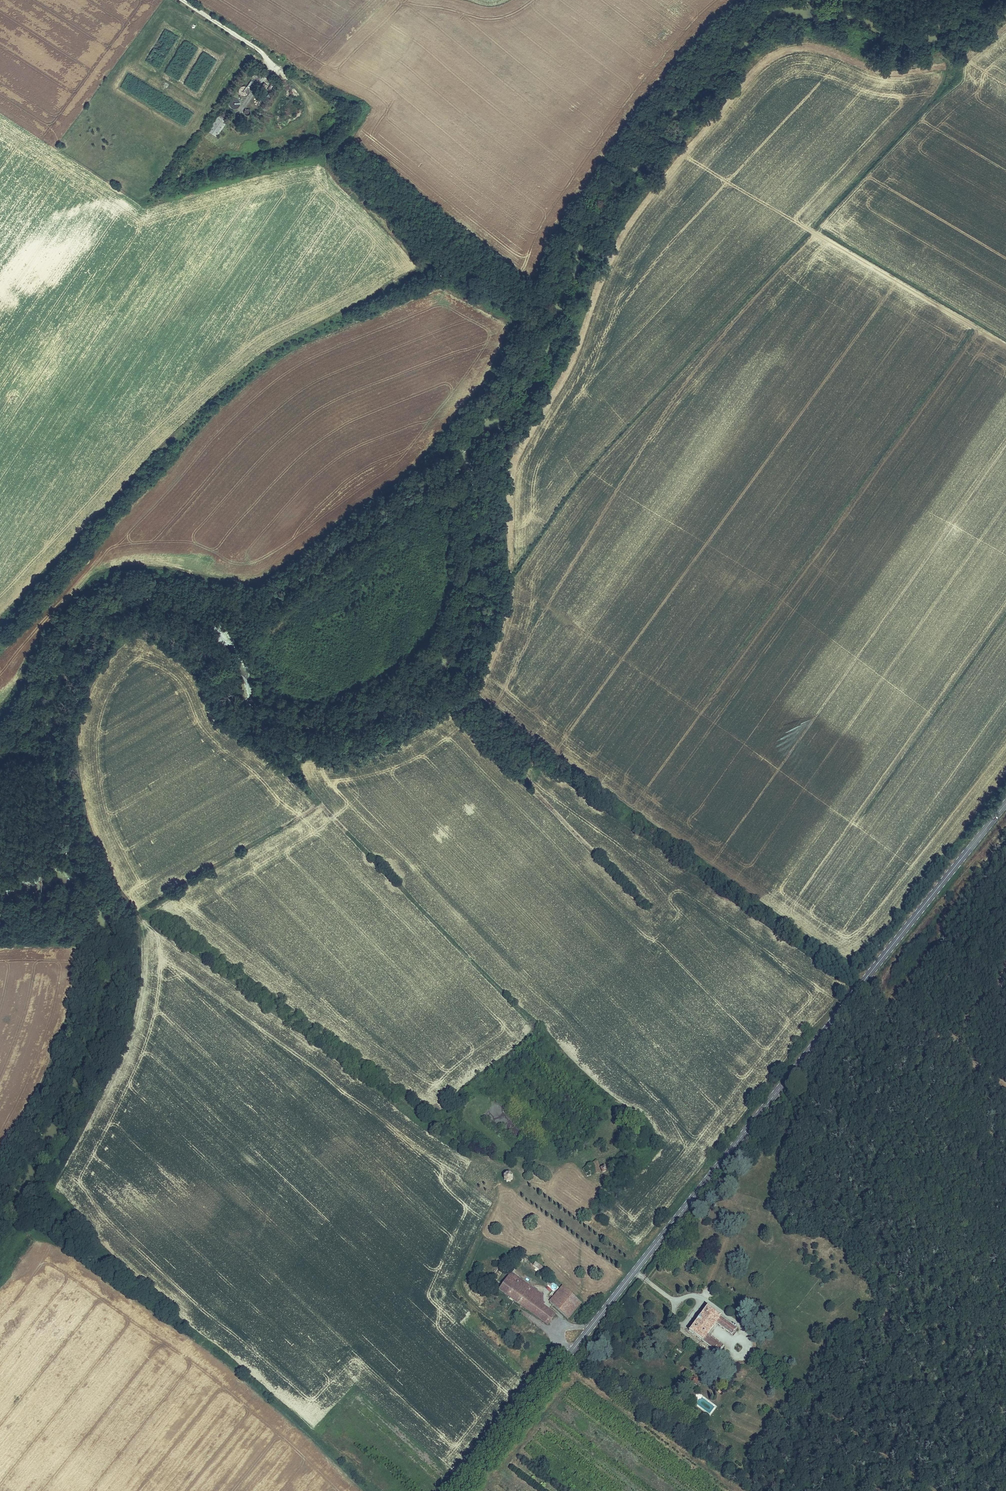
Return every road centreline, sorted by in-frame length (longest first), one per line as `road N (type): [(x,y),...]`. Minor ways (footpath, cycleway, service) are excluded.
road 1 (secondary): [(461,1490),(1005,805)]

